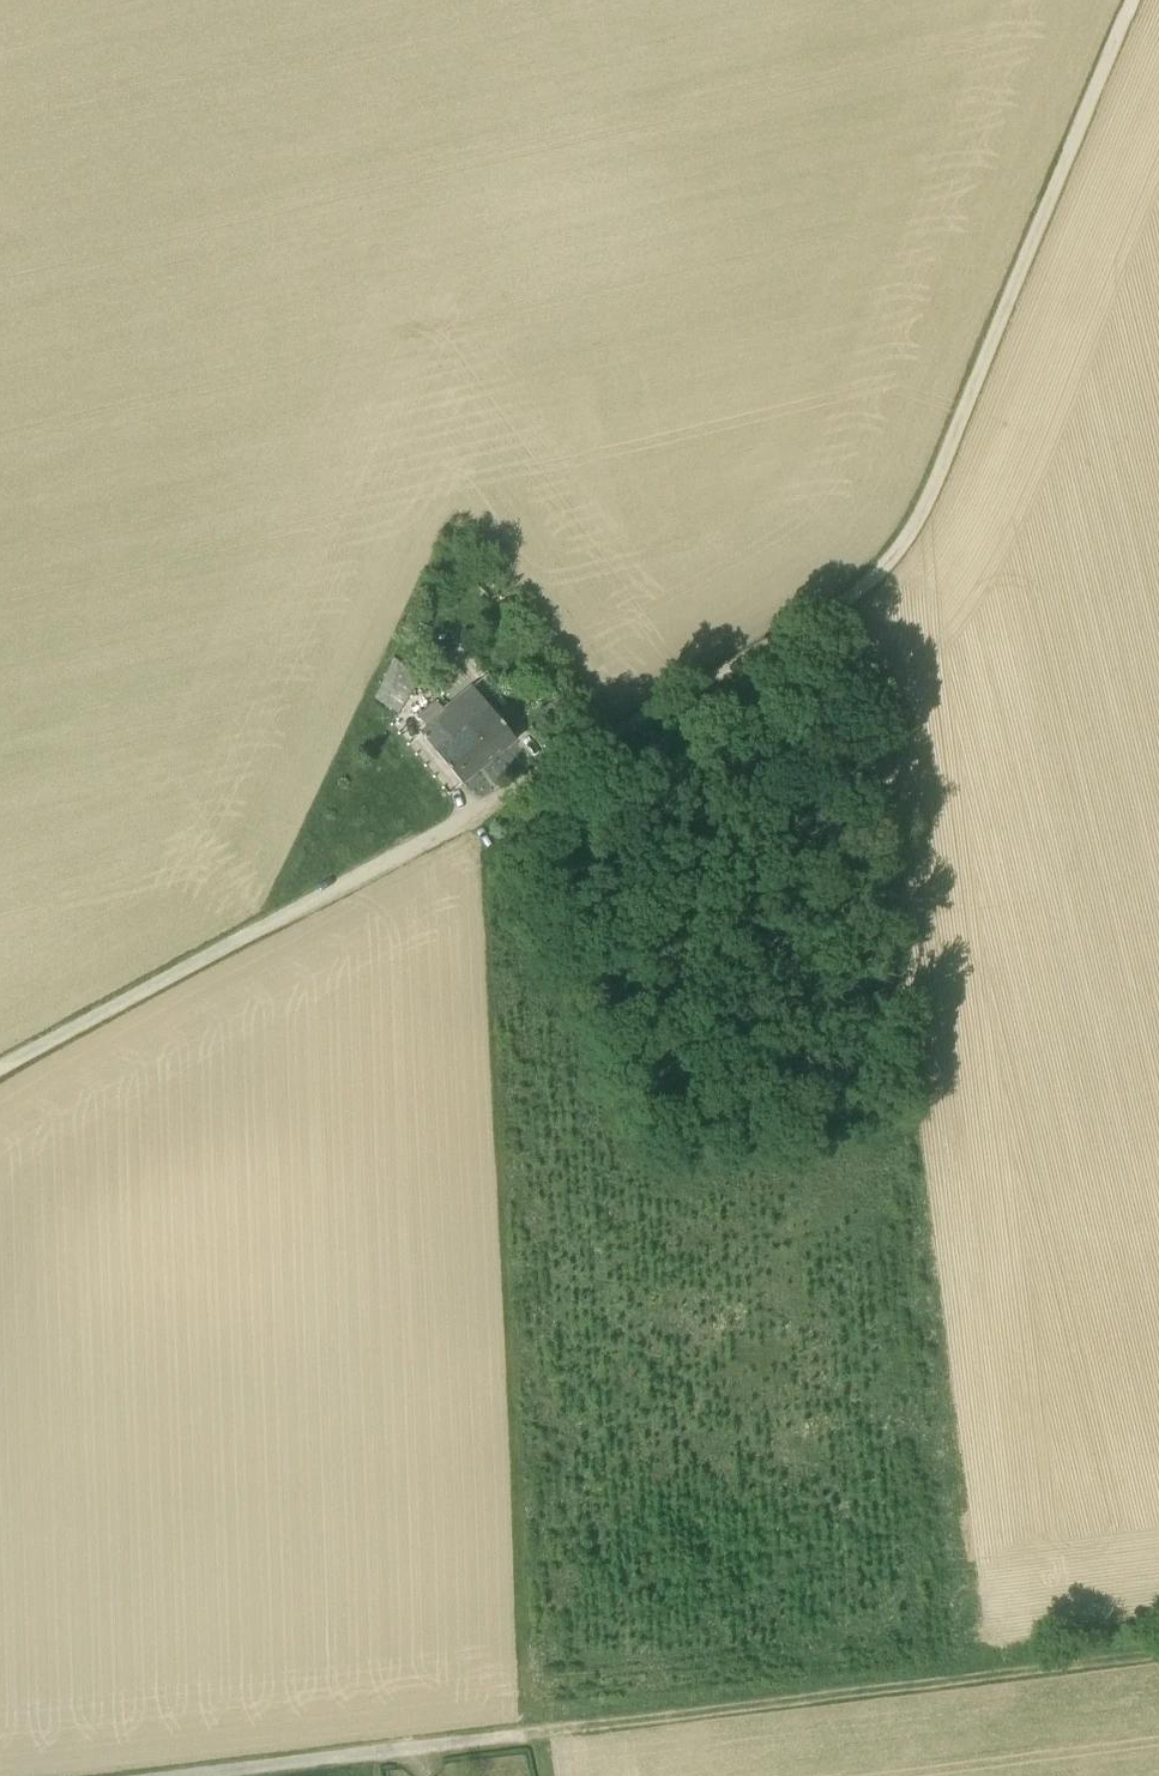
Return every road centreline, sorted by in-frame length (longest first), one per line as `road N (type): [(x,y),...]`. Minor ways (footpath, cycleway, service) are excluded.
road 1 (track): [(610,731),(811,623),(875,579),(903,546),(928,504),(1129,0)]
road 2 (track): [(1158,1654),(533,1733)]
road 3 (track): [(203,1775),(420,1749)]

